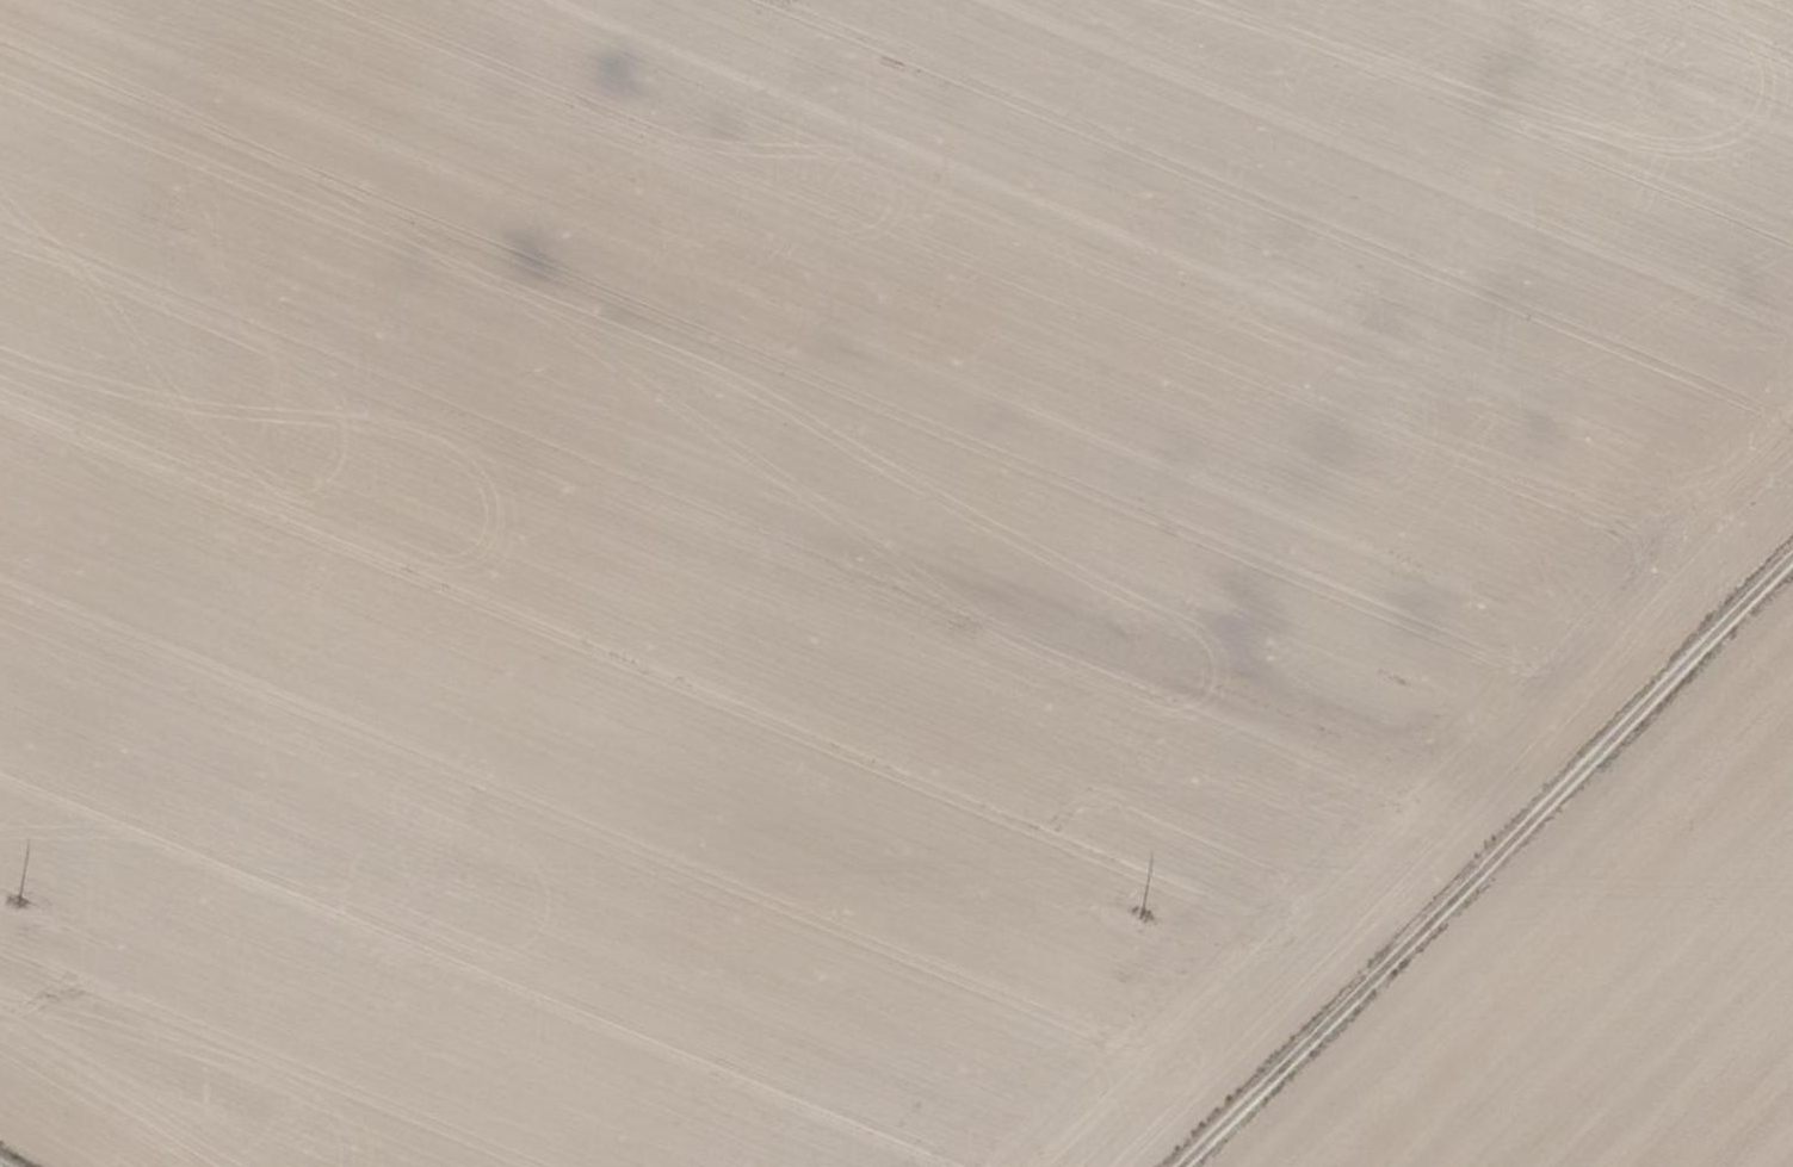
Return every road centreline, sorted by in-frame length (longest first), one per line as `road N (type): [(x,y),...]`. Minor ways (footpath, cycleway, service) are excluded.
road 1 (track): [(1181,1166),(1792,566)]

